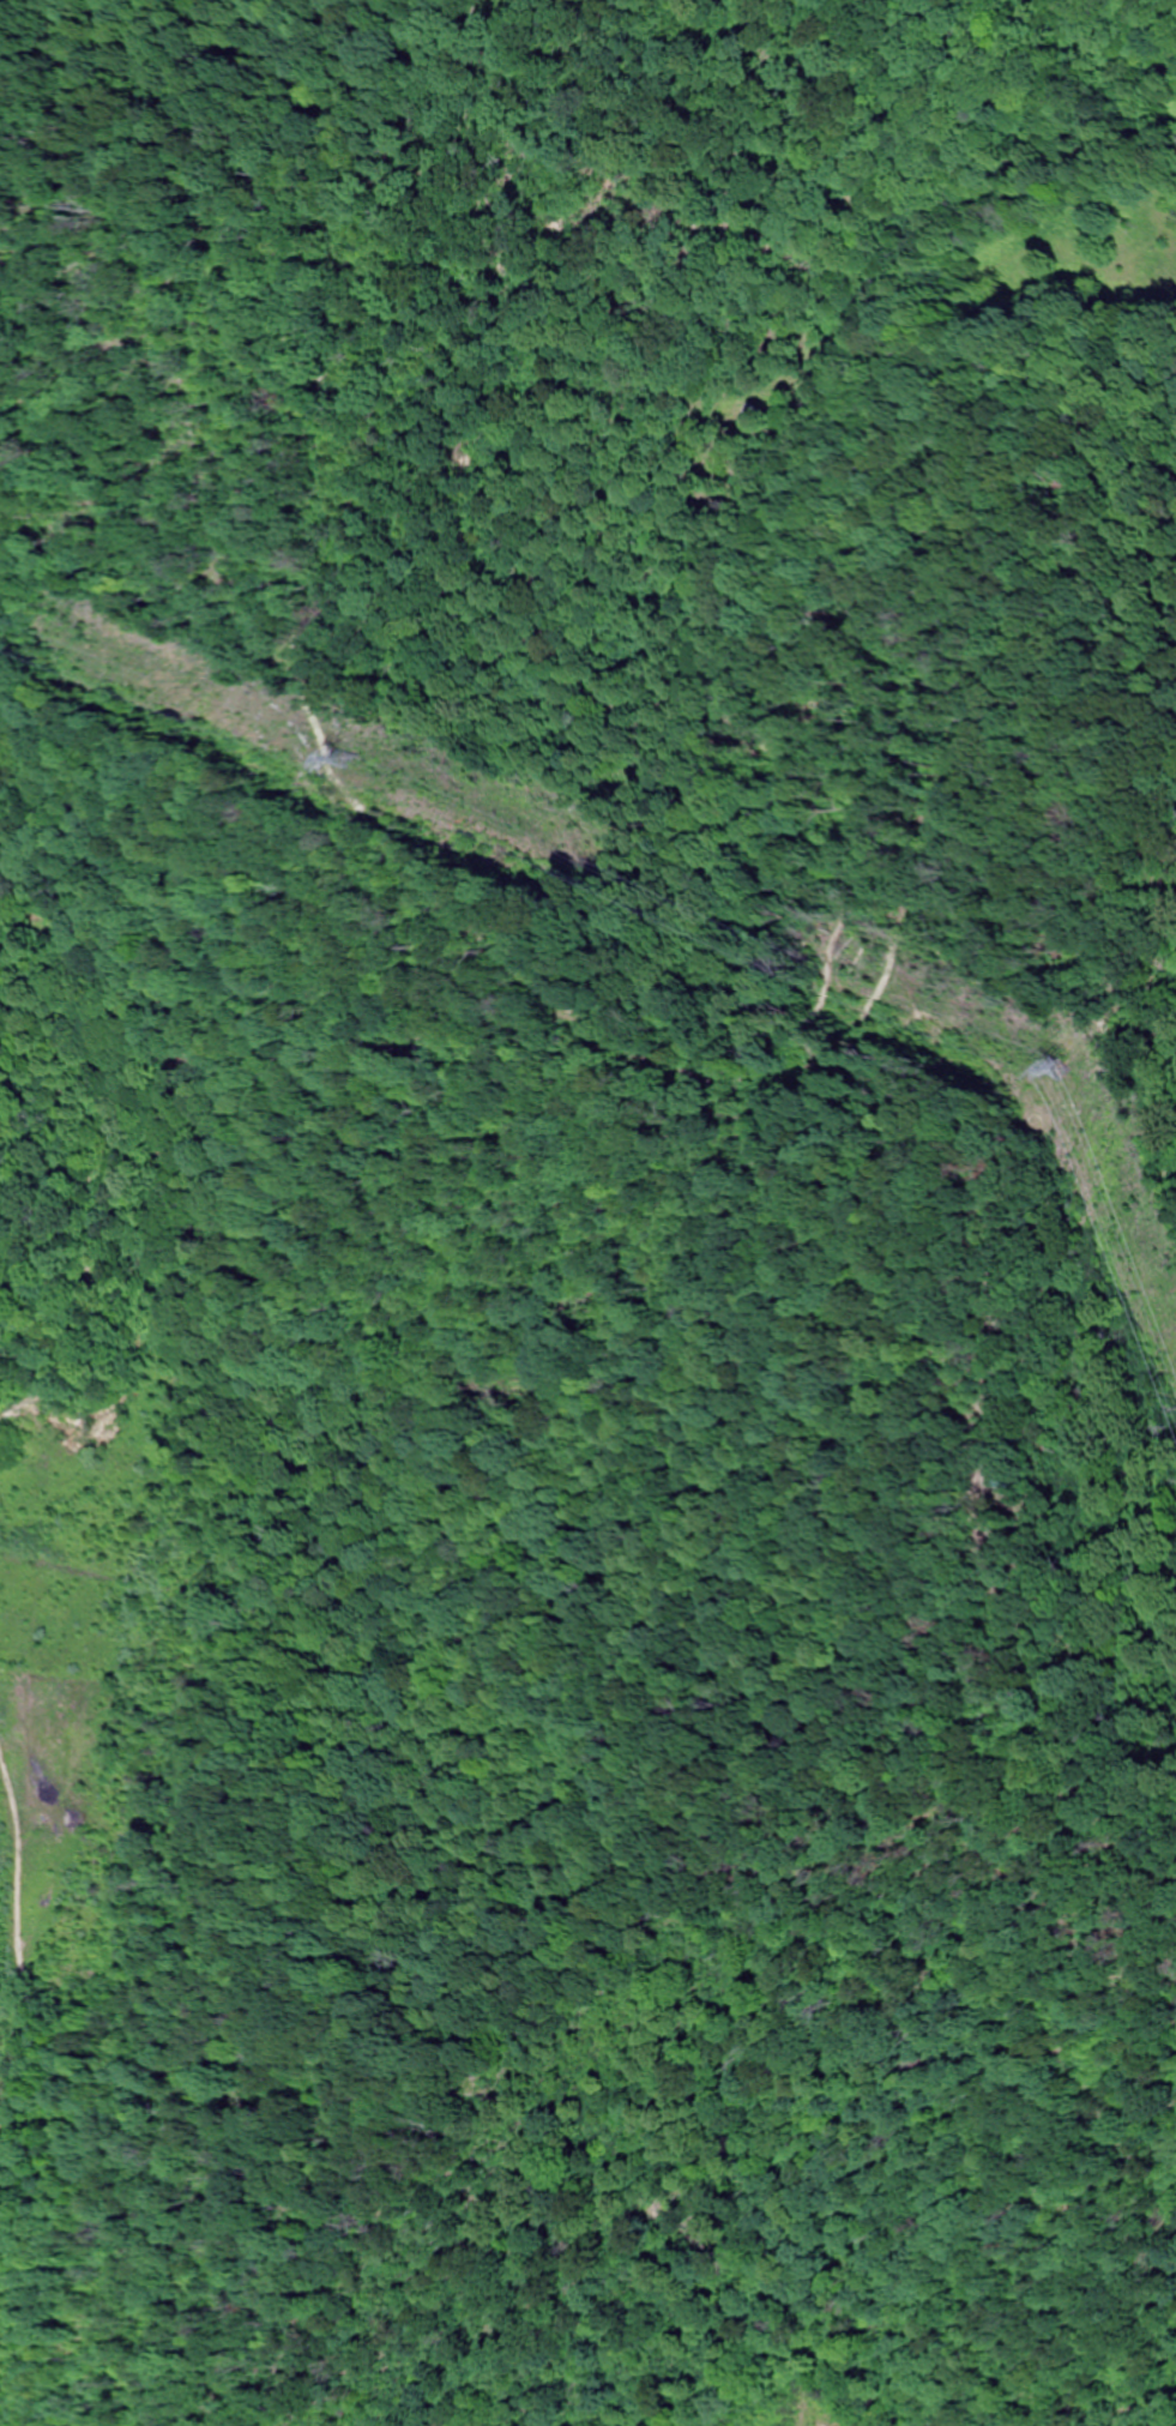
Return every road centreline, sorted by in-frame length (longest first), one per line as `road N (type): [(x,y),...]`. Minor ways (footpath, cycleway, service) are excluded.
road 1 (track): [(0,2319),(186,2364),(331,2342),(676,2022),(792,1937),(947,1937),(1175,2004)]

